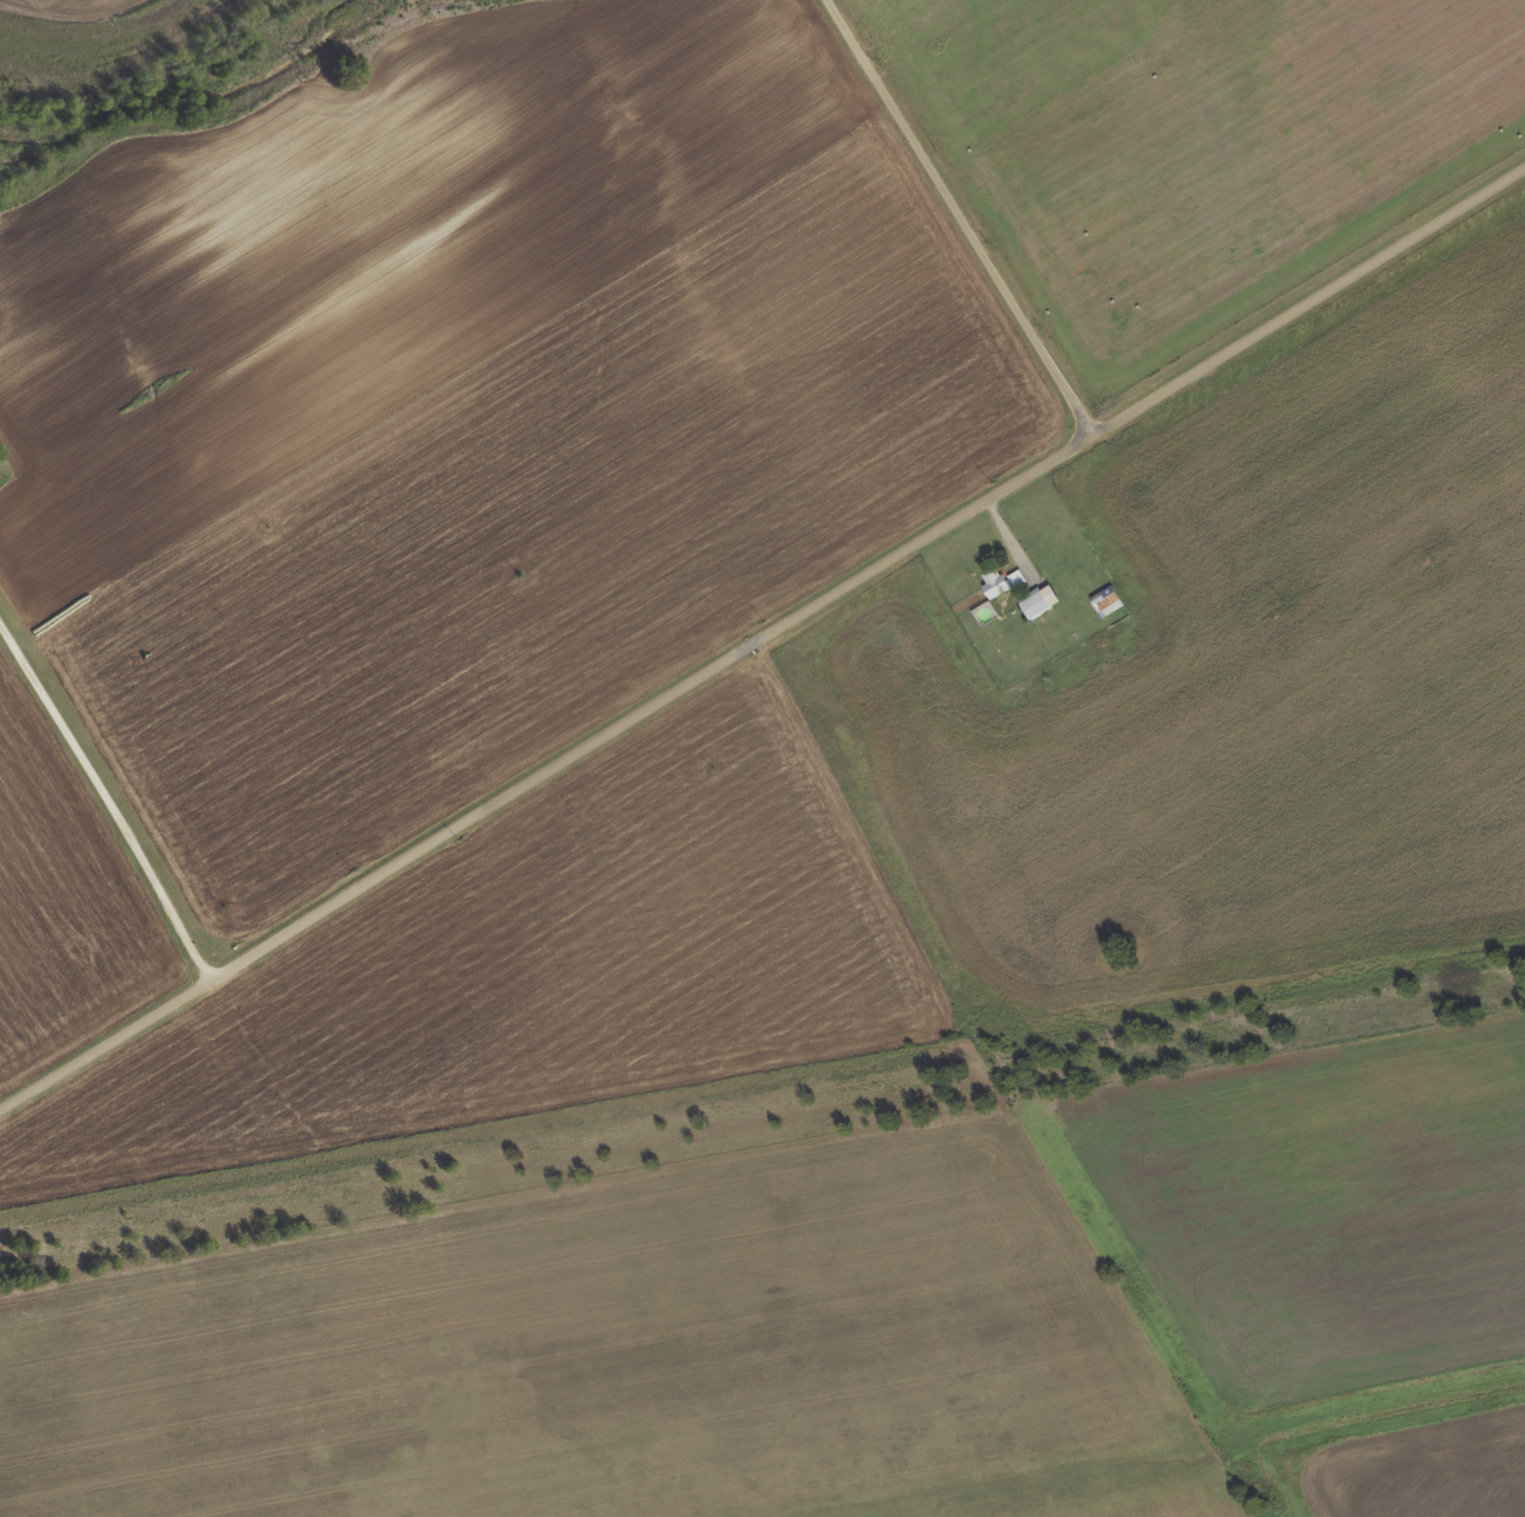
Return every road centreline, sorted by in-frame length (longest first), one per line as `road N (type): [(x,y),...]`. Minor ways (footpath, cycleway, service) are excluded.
road 1 (residential): [(0,1106),(1342,286),(1524,163)]
road 2 (residential): [(1087,439),(960,205),(829,0)]

